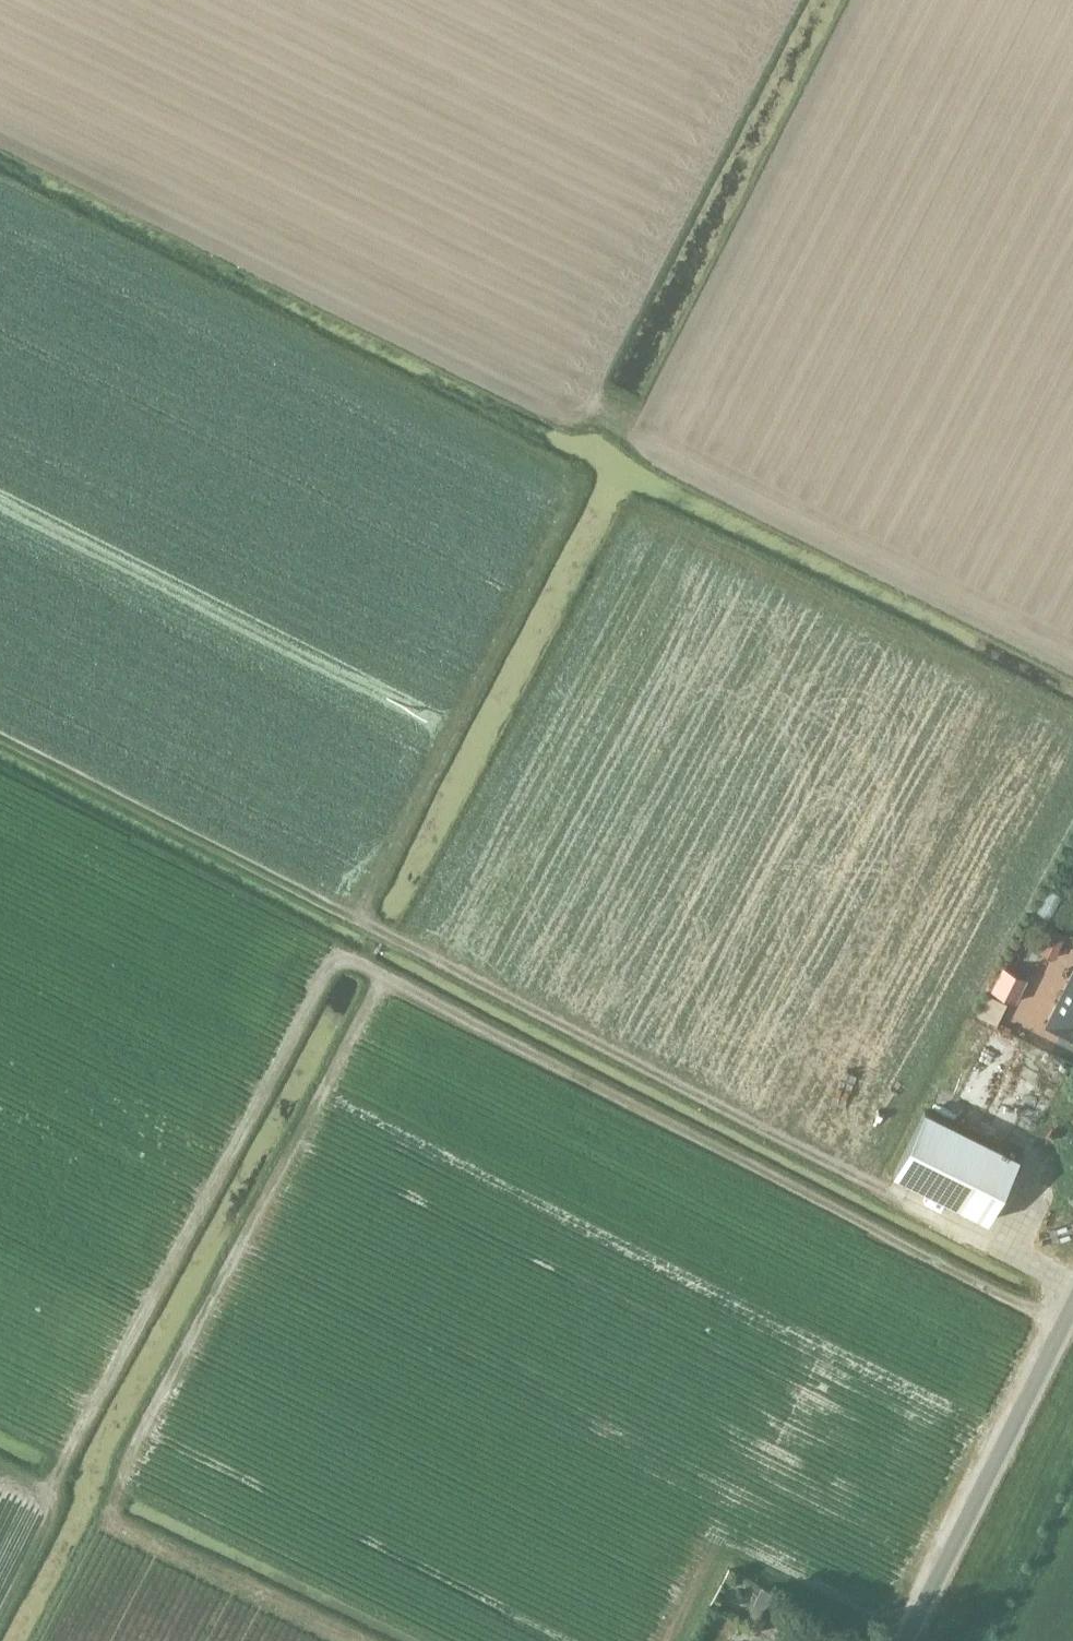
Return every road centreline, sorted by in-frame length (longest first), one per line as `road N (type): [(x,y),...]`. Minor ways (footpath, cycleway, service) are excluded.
road 1 (track): [(580,403),(663,463),(1072,668)]
road 2 (unclassified): [(904,1640),(1072,1305)]

